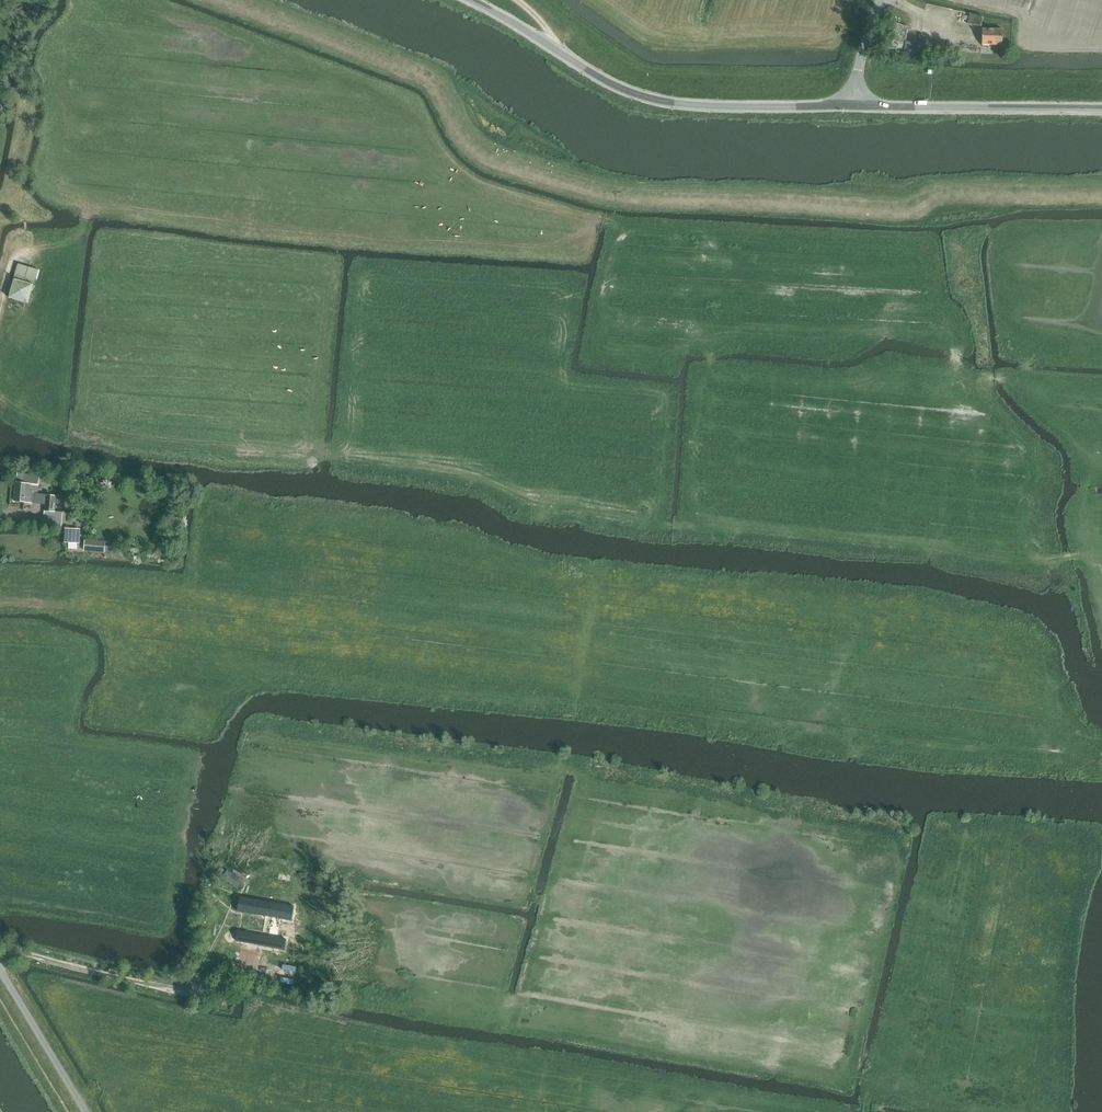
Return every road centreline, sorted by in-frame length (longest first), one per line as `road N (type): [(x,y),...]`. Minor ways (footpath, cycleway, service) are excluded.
road 1 (tertiary): [(852,106),(701,106),(639,96),(471,0)]
road 2 (tertiary): [(1101,110),(852,106)]
road 3 (unclassified): [(86,1111),(0,970)]
road 4 (track): [(87,210),(78,234),(17,253),(0,305)]
road 5 (track): [(0,401),(122,426)]

